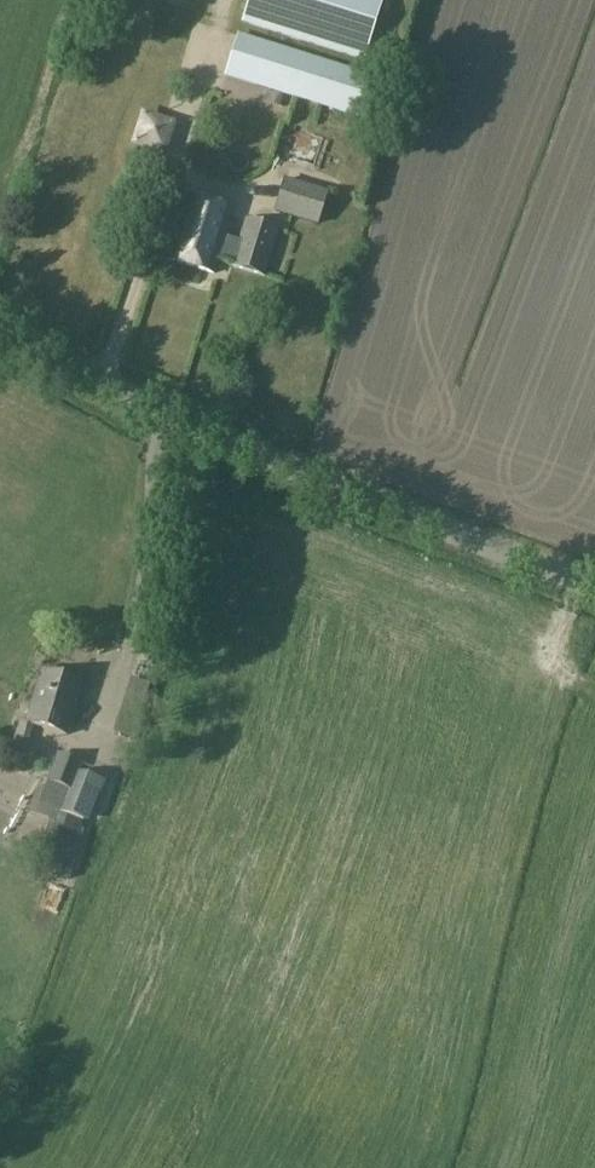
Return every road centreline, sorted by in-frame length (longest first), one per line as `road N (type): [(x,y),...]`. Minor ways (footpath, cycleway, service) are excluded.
road 1 (unclassified): [(594,588),(294,474),(0,326)]

